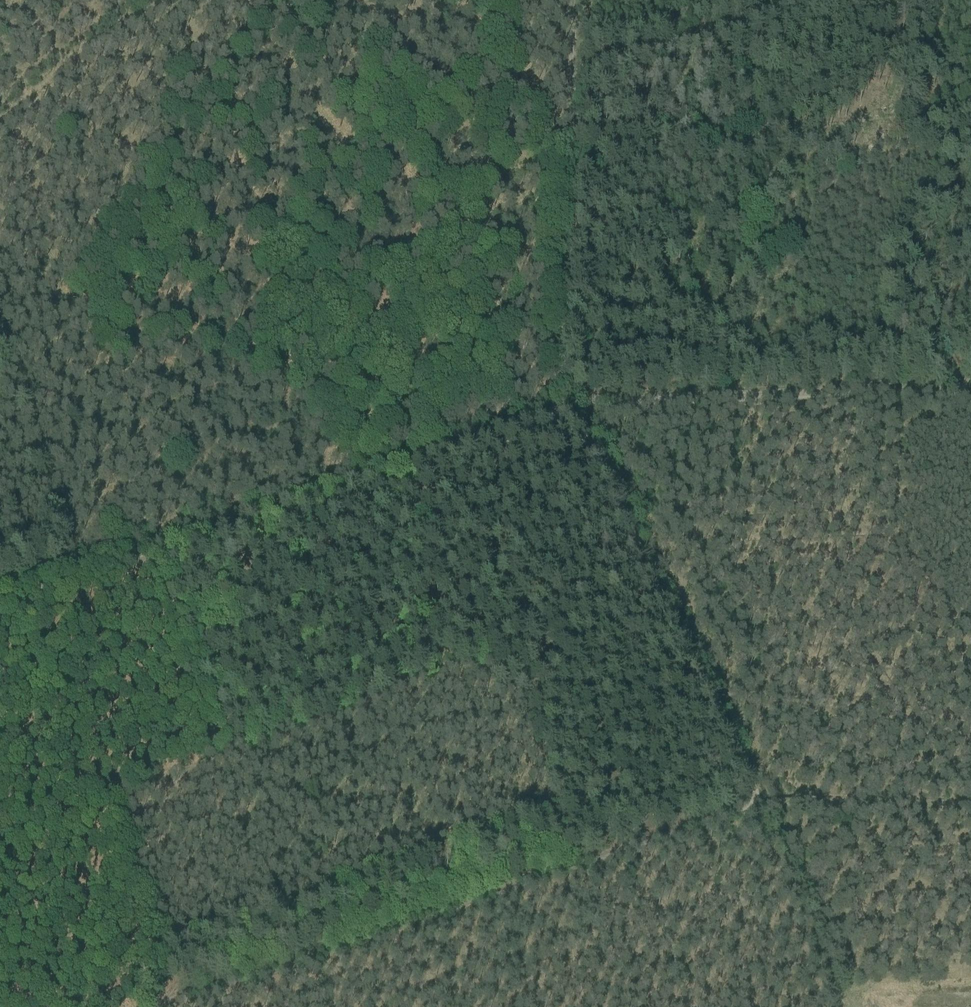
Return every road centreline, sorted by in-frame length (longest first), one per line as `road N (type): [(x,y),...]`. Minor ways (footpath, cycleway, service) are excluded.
road 1 (track): [(0,599),(573,405),(970,386)]
road 2 (track): [(156,1006),(788,787),(970,808)]
road 3 (track): [(788,787),(603,406)]
road 4 (track): [(573,0),(557,411)]
road 5 (track): [(839,0),(570,77)]
road 6 (track): [(0,114),(187,0)]

